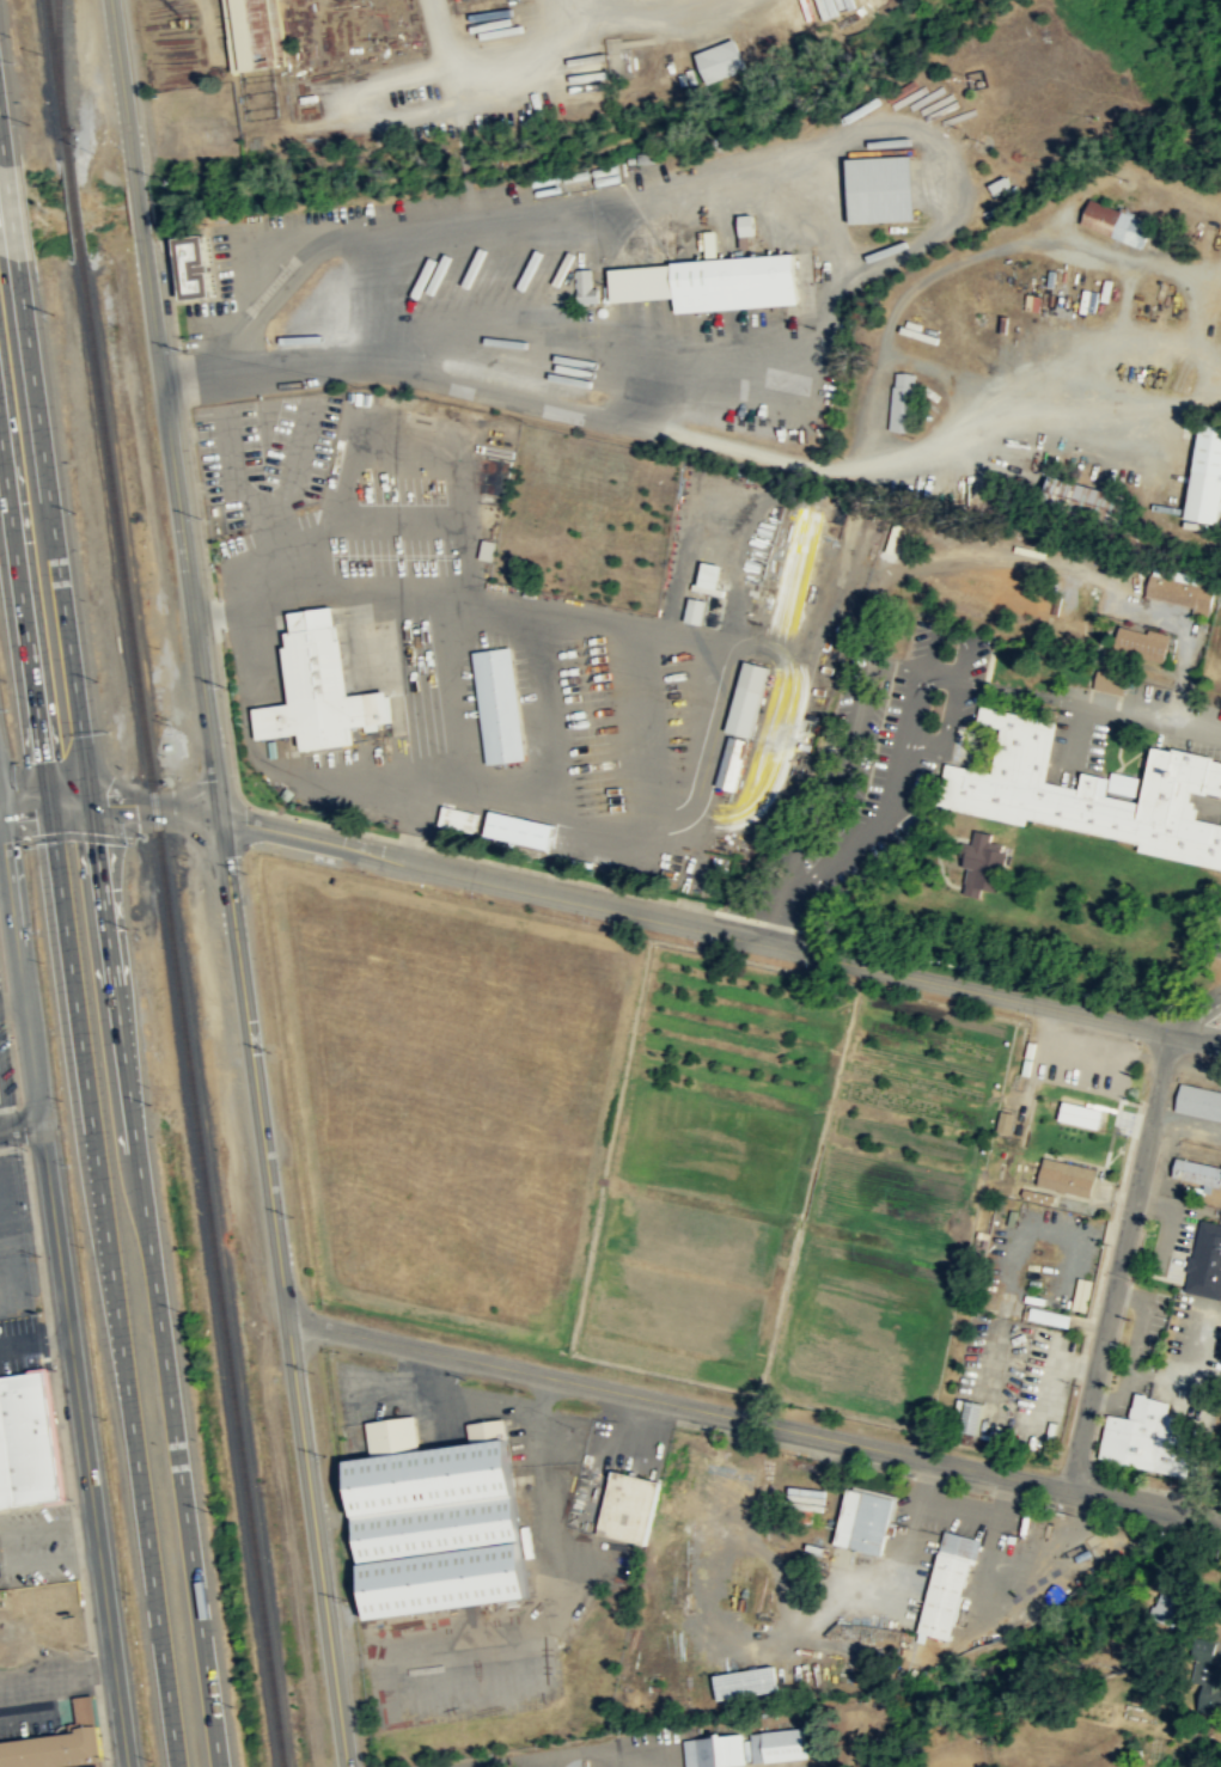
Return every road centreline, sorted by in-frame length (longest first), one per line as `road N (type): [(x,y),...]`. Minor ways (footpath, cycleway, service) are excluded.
road 1 (tertiary): [(141,231),(347,1766)]
road 2 (residential): [(91,805),(154,803),(220,817),(1170,1033)]
road 3 (tertiary): [(0,821),(127,1766)]
road 4 (tertiary): [(288,1319),(1067,1488)]
road 5 (primary): [(0,439),(91,1119)]
road 6 (primary): [(219,1766),(133,1118)]
road 7 (primary): [(91,1119),(178,1766)]
road 8 (primary): [(91,805),(17,259)]
road 9 (residential): [(1170,1033),(1067,1488)]
road 10 (primary): [(133,1118),(91,805)]
road 11 (tertiary): [(112,0),(136,187)]
road 12 (residential): [(462,1766),(578,1751),(633,1766)]
road 13 (tertiary): [(1067,1488),(1186,1512)]

